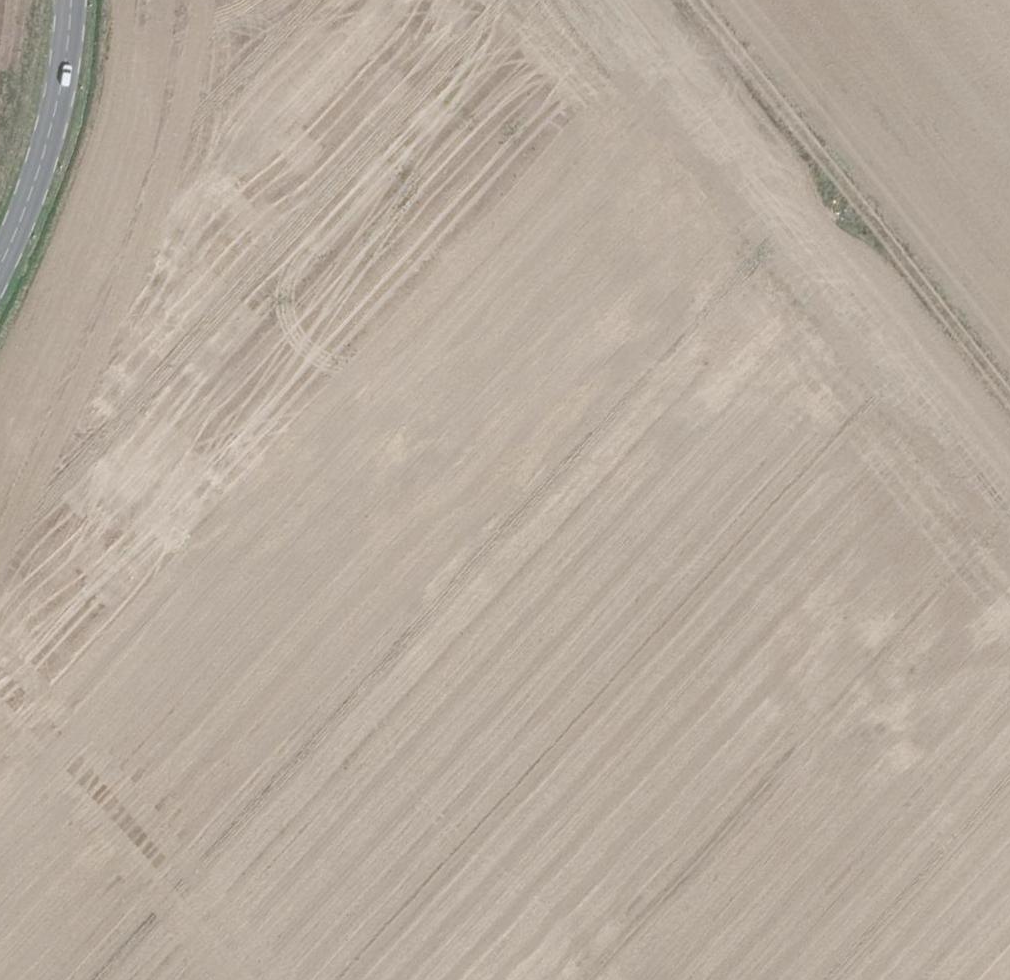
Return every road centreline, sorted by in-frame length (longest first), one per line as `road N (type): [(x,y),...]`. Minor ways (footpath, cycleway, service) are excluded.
road 1 (track): [(694,0),(1009,401)]
road 2 (secondary): [(0,263),(50,142),(70,0)]

